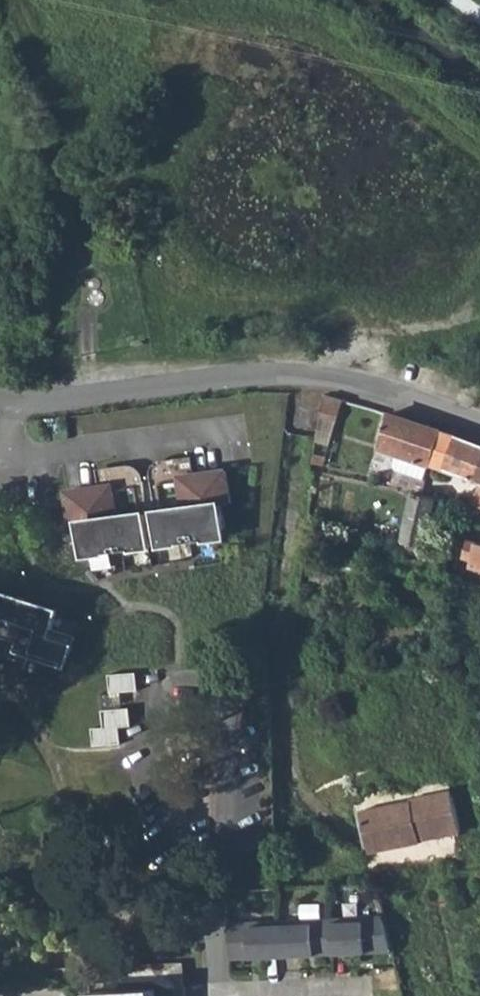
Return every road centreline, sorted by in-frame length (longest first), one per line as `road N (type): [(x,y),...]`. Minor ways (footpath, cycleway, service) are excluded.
road 1 (residential): [(298,380),(270,668),(281,706),(278,749),(338,766),(355,869),(393,878),(423,995)]
road 2 (track): [(214,912),(141,896),(0,684)]
road 3 (track): [(0,290),(36,230),(61,148),(57,107),(13,0)]
road 4 (unclassified): [(298,380),(252,376),(7,403)]
road 5 (residential): [(2,467),(234,432)]
road 6 (track): [(0,950),(79,941),(176,911)]
road 7 (residential): [(479,423),(324,382)]

